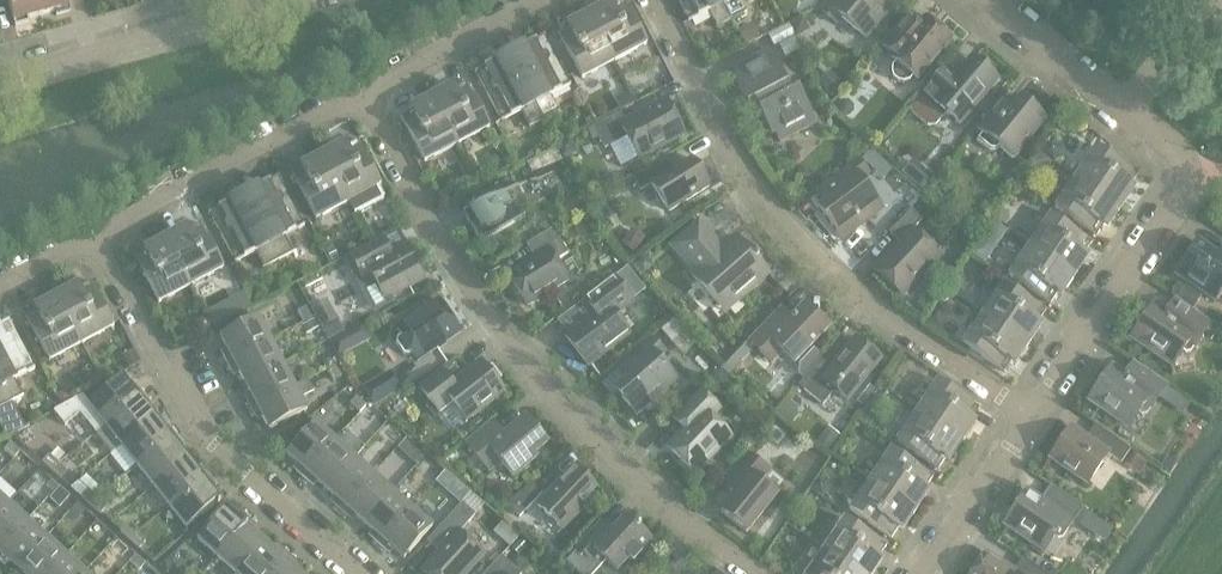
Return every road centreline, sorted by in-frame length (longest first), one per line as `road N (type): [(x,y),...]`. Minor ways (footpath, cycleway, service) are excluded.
road 1 (residential): [(756,573),(578,431),(485,317),(368,102)]
road 2 (residential): [(1033,415),(862,304),(759,201),(652,0)]
road 3 (residential): [(366,573),(197,430),(96,243)]
road 4 (residential): [(96,243),(122,221),(339,108),(368,102)]
road 5 (residential): [(1033,415),(1181,199),(1188,172)]
road 6 (residential): [(994,0),(1174,148),(1188,172)]
road 7 (residential): [(0,79),(249,14)]
road 8 (residential): [(368,102),(388,81),(542,0)]
road 9 (residential): [(930,573),(1033,415)]

